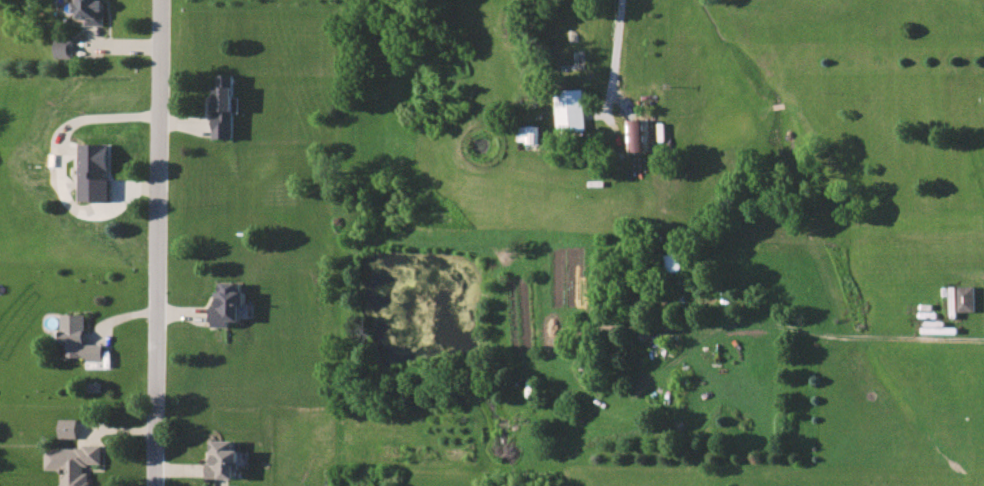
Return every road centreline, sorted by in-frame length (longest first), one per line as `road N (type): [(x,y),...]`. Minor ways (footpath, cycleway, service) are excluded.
road 1 (residential): [(166,0),(162,485)]

